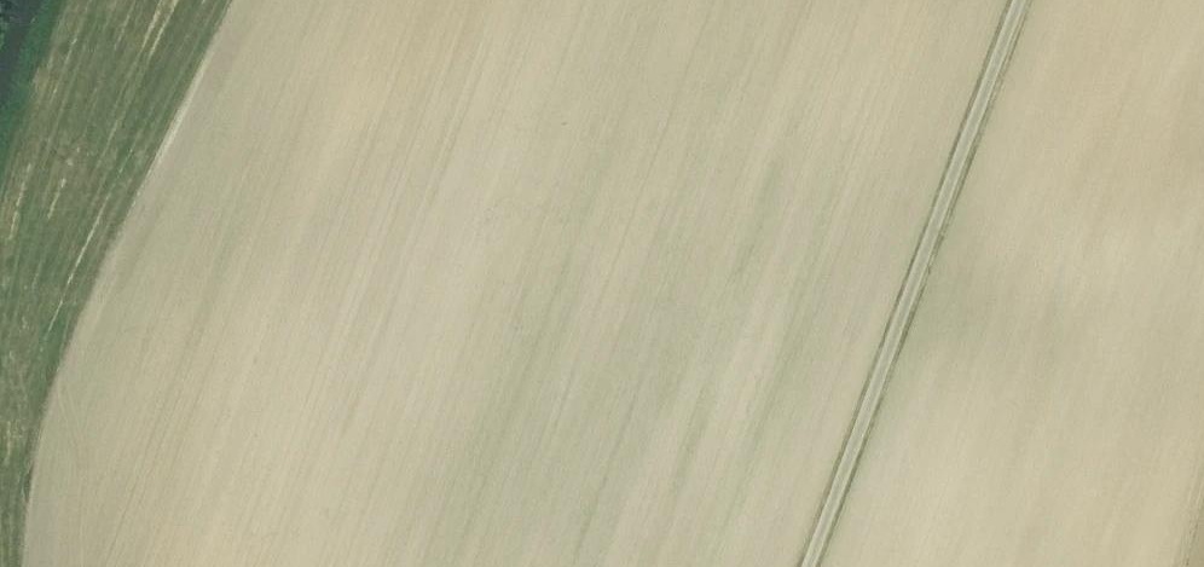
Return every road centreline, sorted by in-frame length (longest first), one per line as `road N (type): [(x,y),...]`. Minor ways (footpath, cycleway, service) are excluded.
road 1 (unclassified): [(1019,0),(806,566)]

